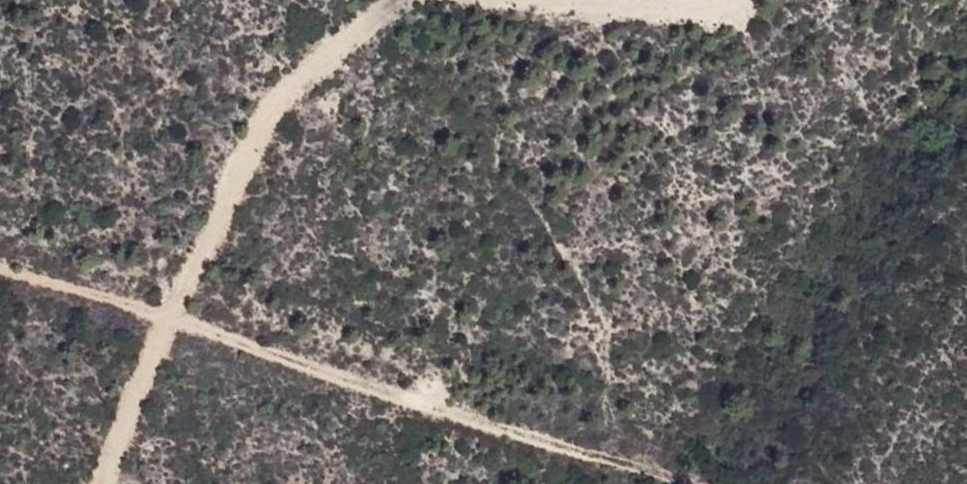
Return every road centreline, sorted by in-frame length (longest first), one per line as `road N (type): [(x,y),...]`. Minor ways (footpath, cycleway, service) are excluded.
road 1 (track): [(0,261),(206,325),(576,461),(662,483)]
road 2 (track): [(393,0),(243,148),(99,483)]

